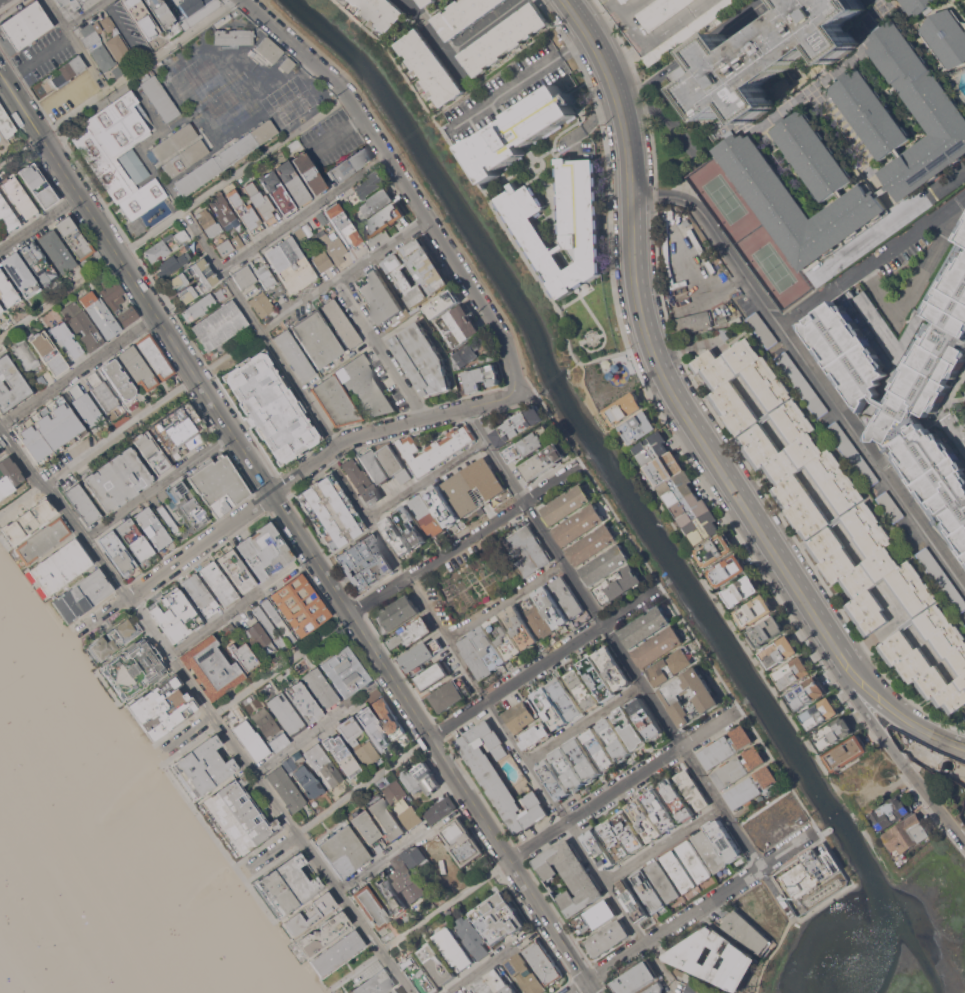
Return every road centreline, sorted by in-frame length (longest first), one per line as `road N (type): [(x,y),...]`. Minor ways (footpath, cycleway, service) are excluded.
road 1 (tertiary): [(964,750),(889,709),(847,668),(661,377),(634,290),(618,102),(564,0)]
road 2 (tertiary): [(595,992),(119,255)]
road 3 (residential): [(80,631),(354,437),(513,389)]
road 4 (residential): [(791,916),(523,501)]
road 5 (residential): [(513,389),(503,336),(346,97),(241,0)]
road 6 (residential): [(183,210),(337,447)]
road 7 (residential): [(197,377),(424,218)]
road 8 (residential): [(431,737),(658,590)]
road 9 (residential): [(352,614),(577,466)]
road 10 (residential): [(509,859),(733,713)]
road 11 (residential): [(570,992),(760,867)]
road 12 (tertiary): [(119,255),(0,72)]
road 13 (residential): [(847,668),(852,694),(964,844)]
road 14 (residential): [(41,484),(197,377)]
road 15 (residential): [(339,278),(423,418)]

